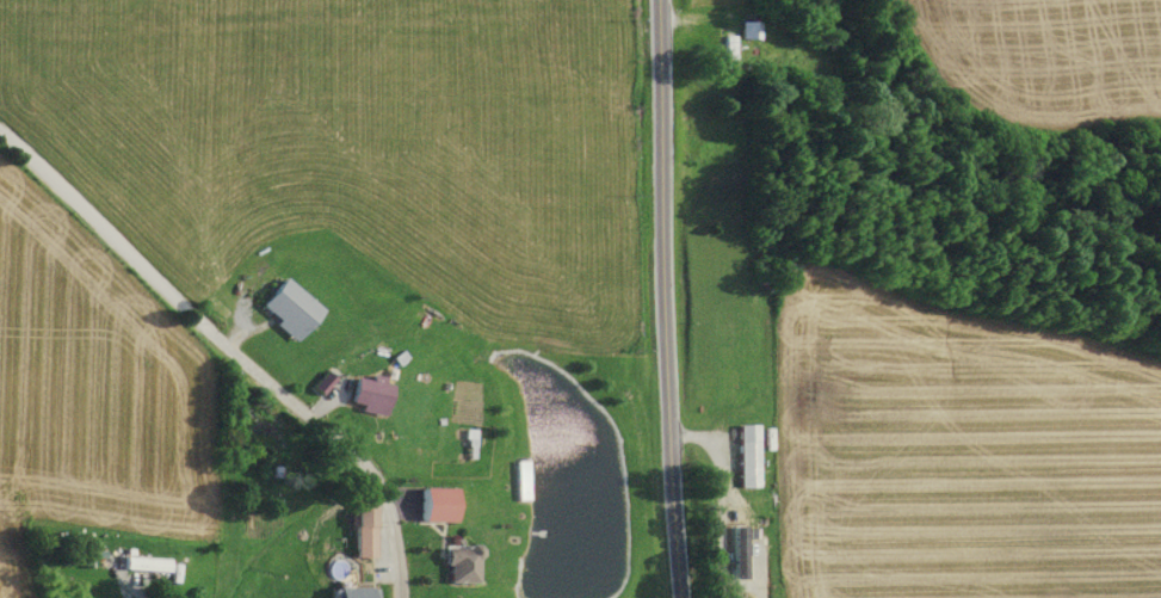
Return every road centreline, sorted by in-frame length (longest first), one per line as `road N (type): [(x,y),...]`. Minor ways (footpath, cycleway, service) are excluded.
road 1 (residential): [(390,597),(396,475),(200,326),(0,130)]
road 2 (secondary): [(681,597),(659,0)]

